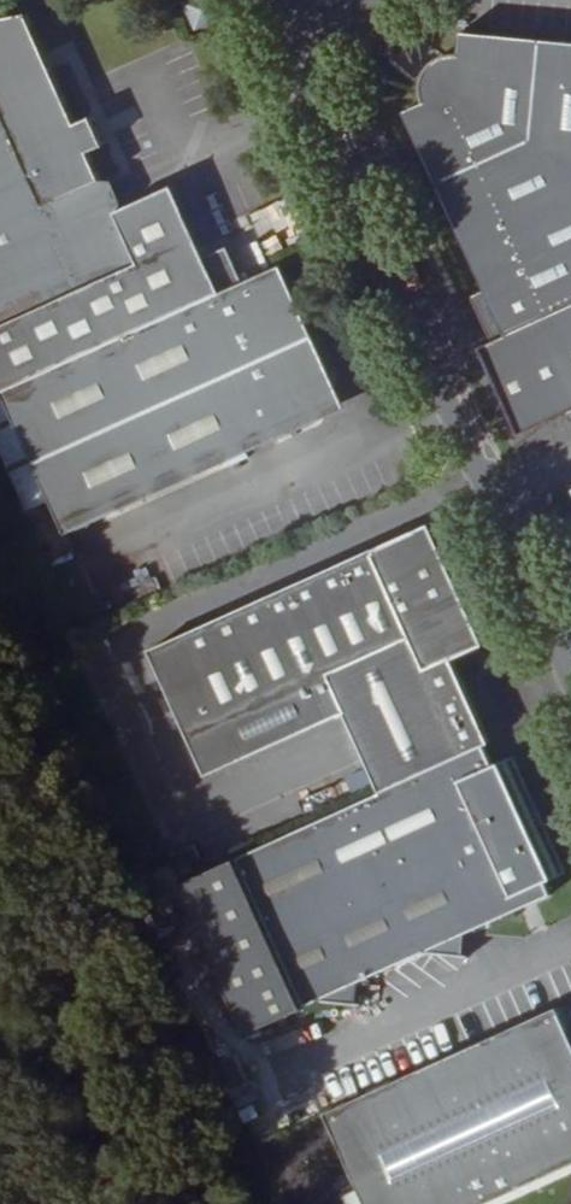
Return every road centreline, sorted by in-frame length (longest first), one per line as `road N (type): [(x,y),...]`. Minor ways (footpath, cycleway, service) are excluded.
road 1 (unclassified): [(328,4),(325,57),(343,144),(570,633)]

